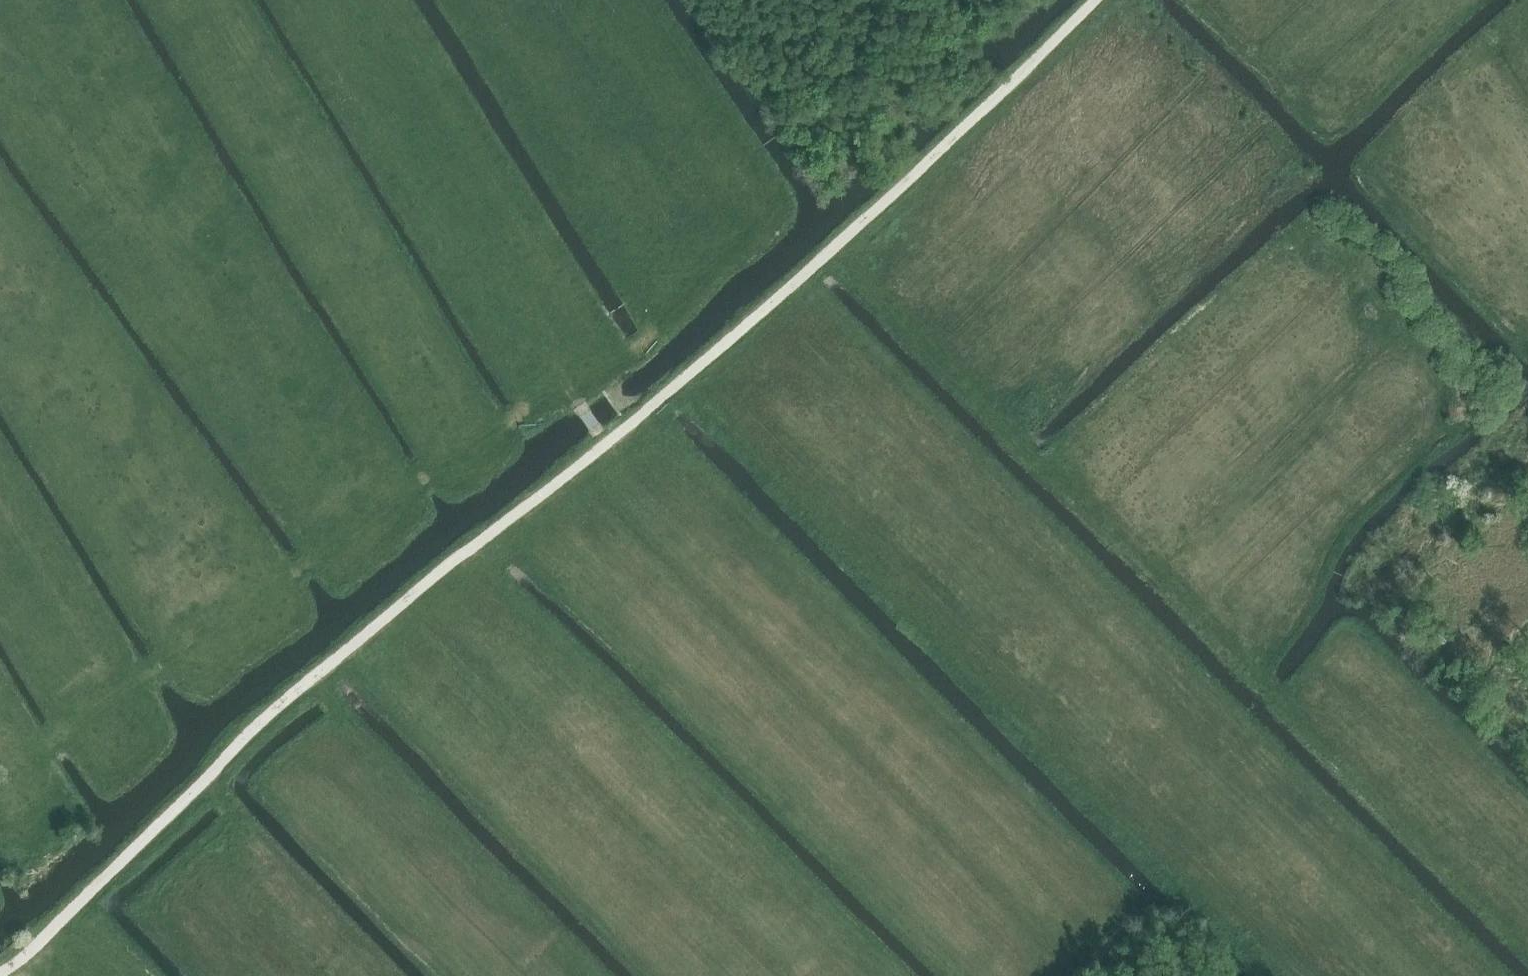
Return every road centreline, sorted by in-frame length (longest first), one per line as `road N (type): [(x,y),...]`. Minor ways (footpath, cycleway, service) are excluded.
road 1 (track): [(0,975),(20,965),(103,875),(221,770),(234,742),(760,312),(1092,0)]

